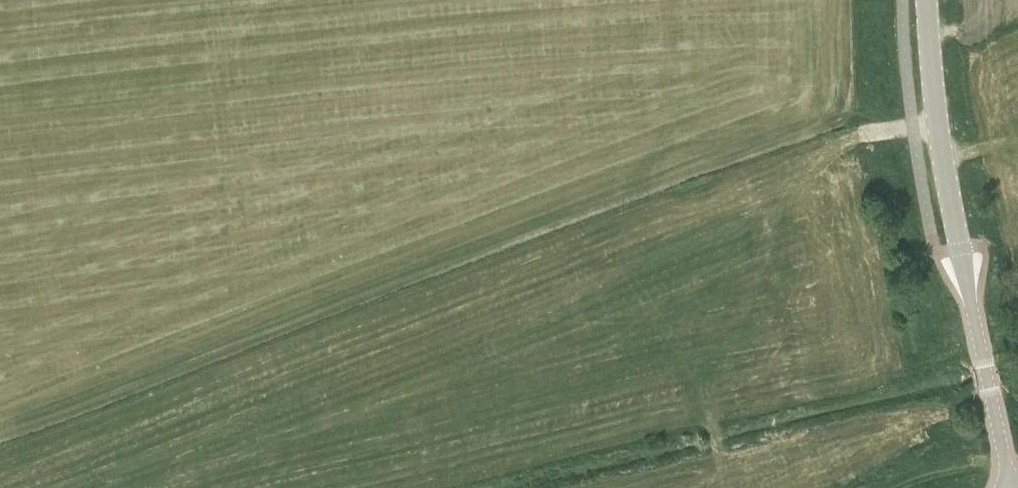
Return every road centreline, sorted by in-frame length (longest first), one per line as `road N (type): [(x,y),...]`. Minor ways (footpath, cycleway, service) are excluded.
road 1 (unclassified): [(1012,487),(936,136),(925,0)]

